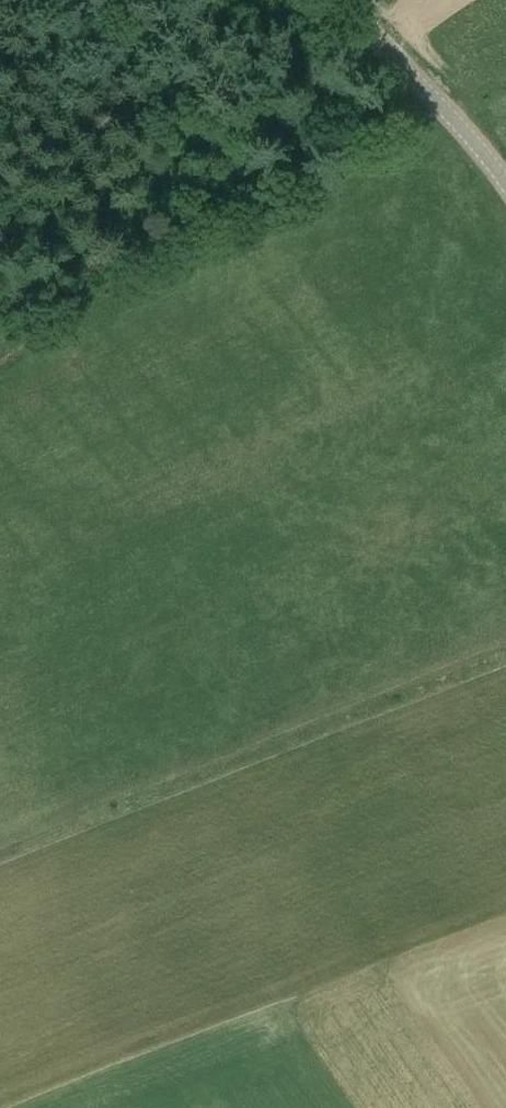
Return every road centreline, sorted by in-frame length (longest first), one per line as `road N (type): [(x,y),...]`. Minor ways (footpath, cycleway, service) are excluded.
road 1 (tertiary): [(505,185),(350,0)]

